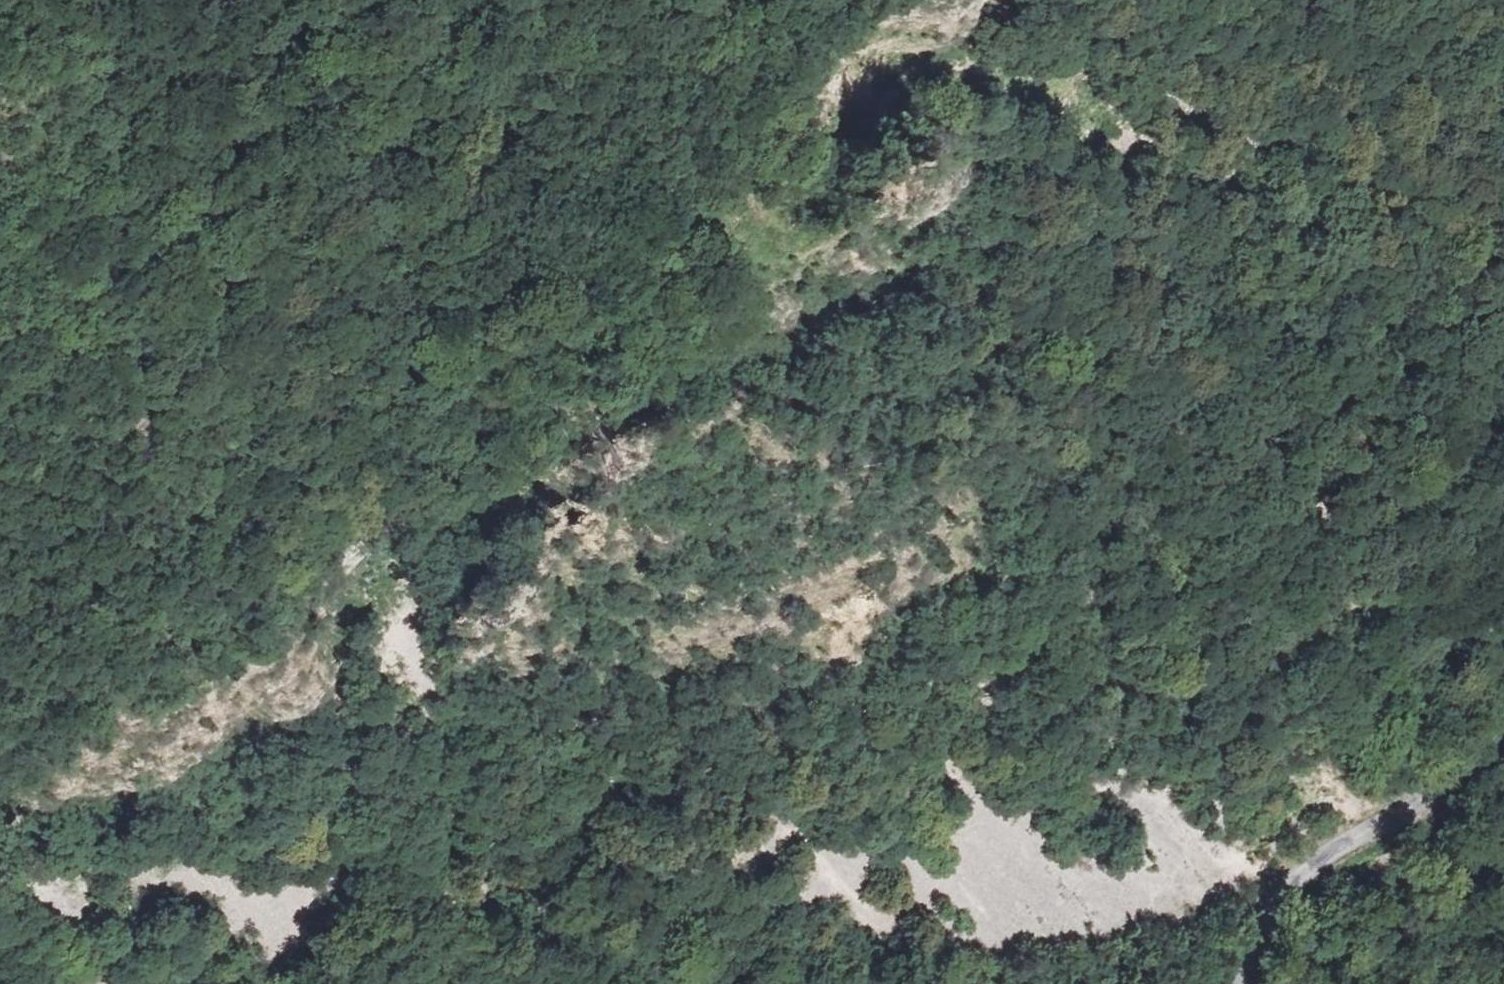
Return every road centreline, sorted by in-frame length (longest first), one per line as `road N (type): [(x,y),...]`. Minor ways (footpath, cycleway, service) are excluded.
road 1 (unclassified): [(1503,747),(1295,876),(1245,983)]

